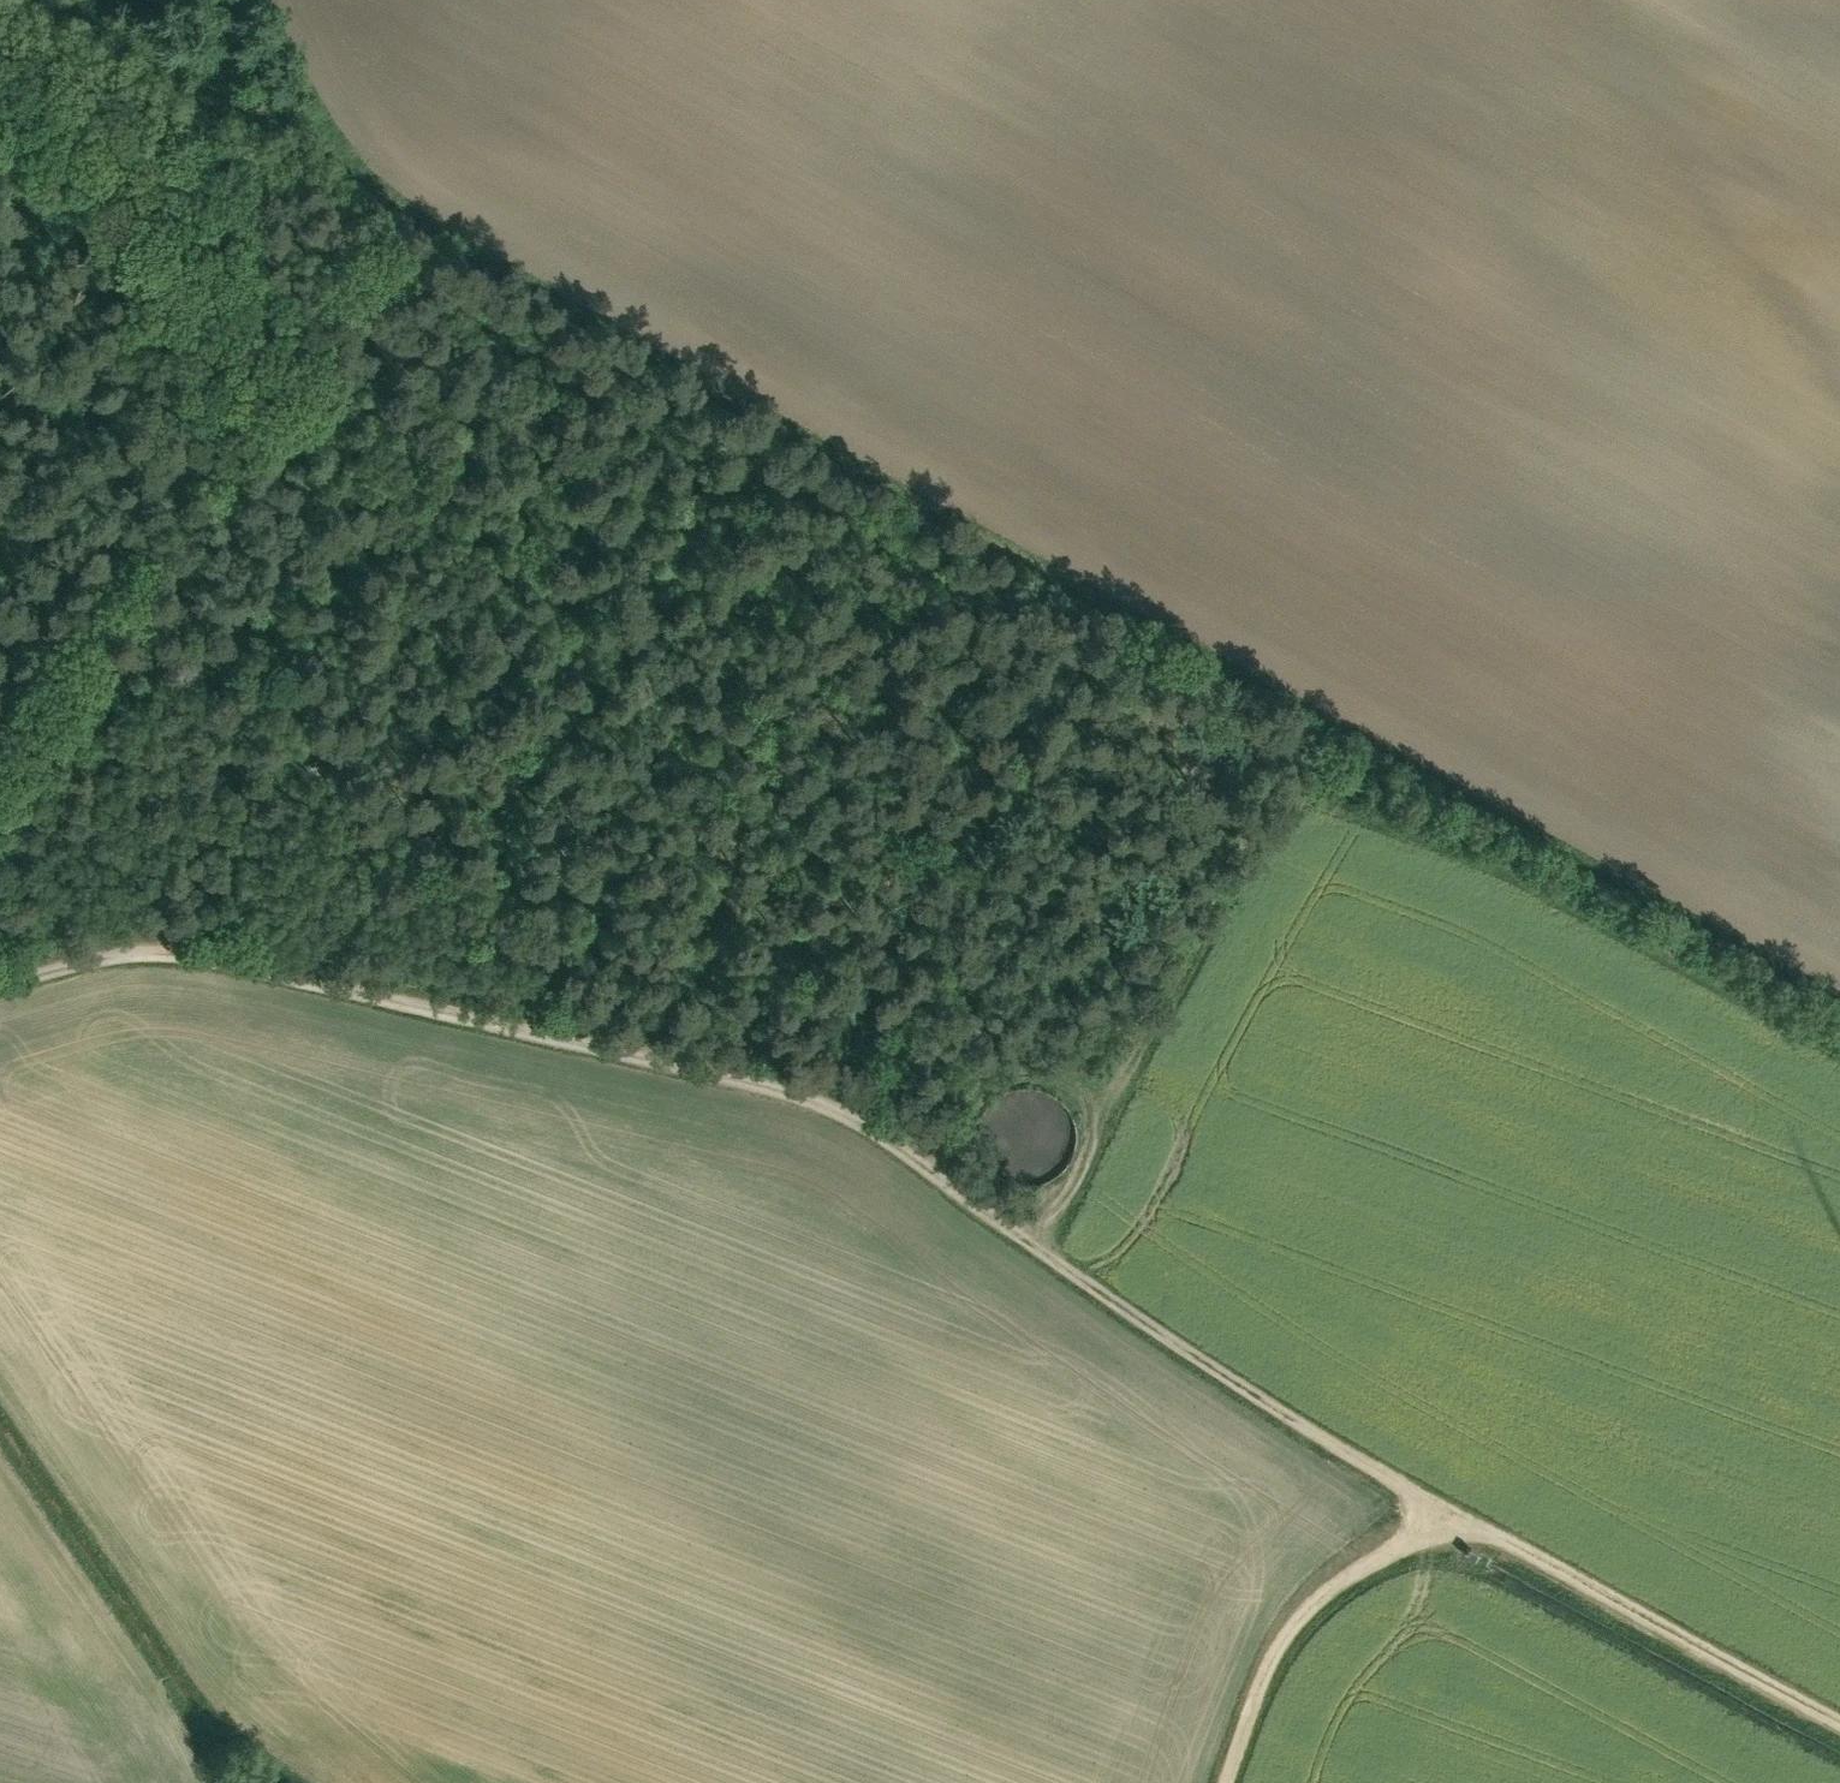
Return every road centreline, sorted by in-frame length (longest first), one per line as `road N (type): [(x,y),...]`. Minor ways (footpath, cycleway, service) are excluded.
road 1 (track): [(0,966),(172,932),(812,1085),(864,1112),(1352,1449),(1839,1720)]
road 2 (track): [(1455,1507),(1284,1620),(1225,1782)]

